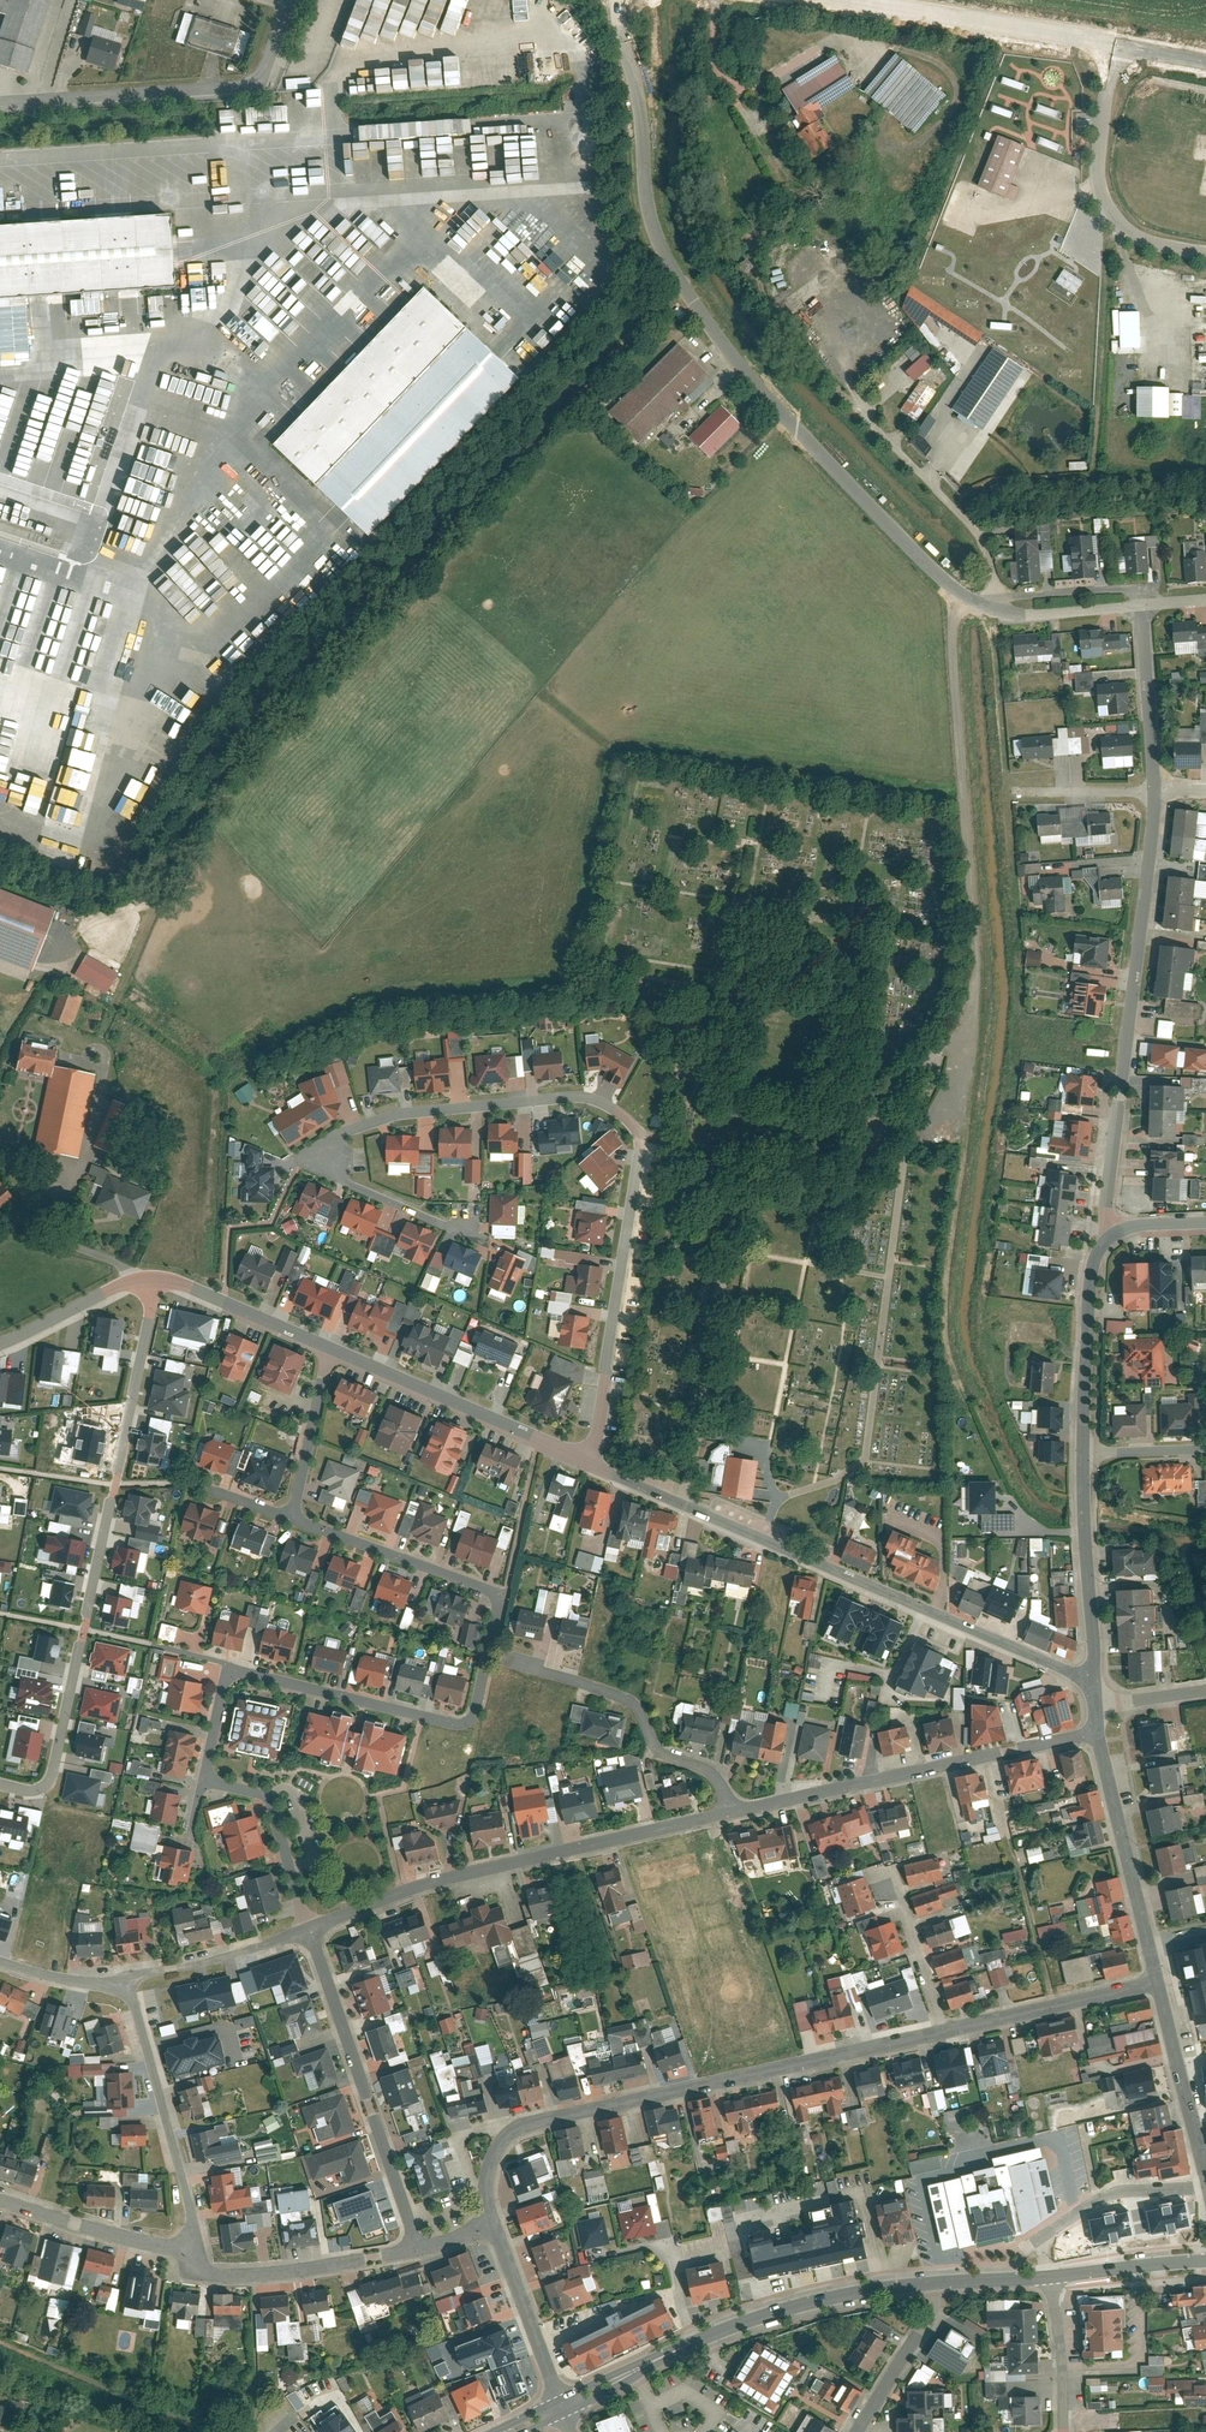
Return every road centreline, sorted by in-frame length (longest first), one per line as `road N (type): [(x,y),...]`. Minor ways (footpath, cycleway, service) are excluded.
road 1 (track): [(671,281),(301,653),(204,771),(107,910),(66,926),(20,999),(0,1001)]
road 2 (residential): [(583,1463),(644,1137),(608,1104),(575,1097),(404,1113),(330,1145),(329,1175),(433,1220),(461,1222)]
road 3 (residential): [(618,0),(647,212),(671,281),(748,378),(942,584),(996,604)]
road 4 (residential): [(295,1518),(501,1596),(469,1718),(442,1721),(230,1663)]
road 5 (residential): [(0,1784),(40,1785),(51,1763),(151,1306),(137,1281)]
road 6 (residential): [(583,1463),(1086,1682)]
road 7 (residential): [(491,2222),(484,2199),(490,2166),(518,2126),(945,2030)]
road 8 (residential): [(1154,791),(1105,1210),(1116,1234)]
road 9 (residential): [(725,1812),(298,1924)]
road 10 (tertiary): [(558,2409),(743,2323),(847,2296),(944,2283)]
road 11 (residential): [(1090,1726),(725,1812)]
road 12 (unclassified): [(289,0),(259,78),(245,84),(0,101)]
road 13 (residential): [(298,1924),(417,2246)]
road 14 (residential): [(503,1662),(624,1697),(655,1748),(720,1785),(725,1812)]
road 15 (residential): [(1102,41),(1089,138),(1095,198),(1131,235),(1205,252)]
road 16 (residential): [(198,2247),(117,1974)]
road 17 (unclassified): [(1102,41),(825,0)]
road 18 (residential): [(334,1348),(583,1463)]
road 19 (residential): [(1090,1726),(1156,1980)]
road 20 (residential): [(996,604),(989,547),(862,410)]
road 21 (residential): [(198,2247),(211,2271),(254,2274),(417,2246)]
road 22 (residential): [(1083,1455),(1093,1264),(1116,1234)]
road 23 (residential): [(1086,1682),(1083,1455)]
road 24 (residential): [(945,2030),(1156,1980)]
road 25 (residential): [(1205,2184),(1105,2198),(1075,2215),(1044,2236),(1050,2276)]
road 26 (residential): [(137,1281),(167,1283),(334,1348)]
road 27 (residential): [(1156,1980),(1205,2180)]
road 28 (residential): [(0,2198),(198,2247)]
road 29 (residential): [(491,2222),(558,2409)]
road 30 (residential): [(206,1780),(262,1794),(298,1924)]
road 31 (residential): [(298,1924),(117,1974)]
road 32 (residential): [(1139,606),(1154,791)]
road 33 (residential): [(888,1865),(945,2030)]
road 34 (residential): [(334,1348),(295,1518)]
road 35 (residential): [(856,2431),(938,2308),(944,2283)]
road 36 (tertiary): [(1050,2276),(1205,2263)]
road 37 (residential): [(1050,2276),(1060,2431)]
road 38 (residential): [(0,1340),(137,1281)]
road 39 (residential): [(996,604),(1027,615),(1139,606)]
road 40 (residential): [(1154,791),(1027,791)]
road 41 (residential): [(1083,1455),(1205,1433)]

